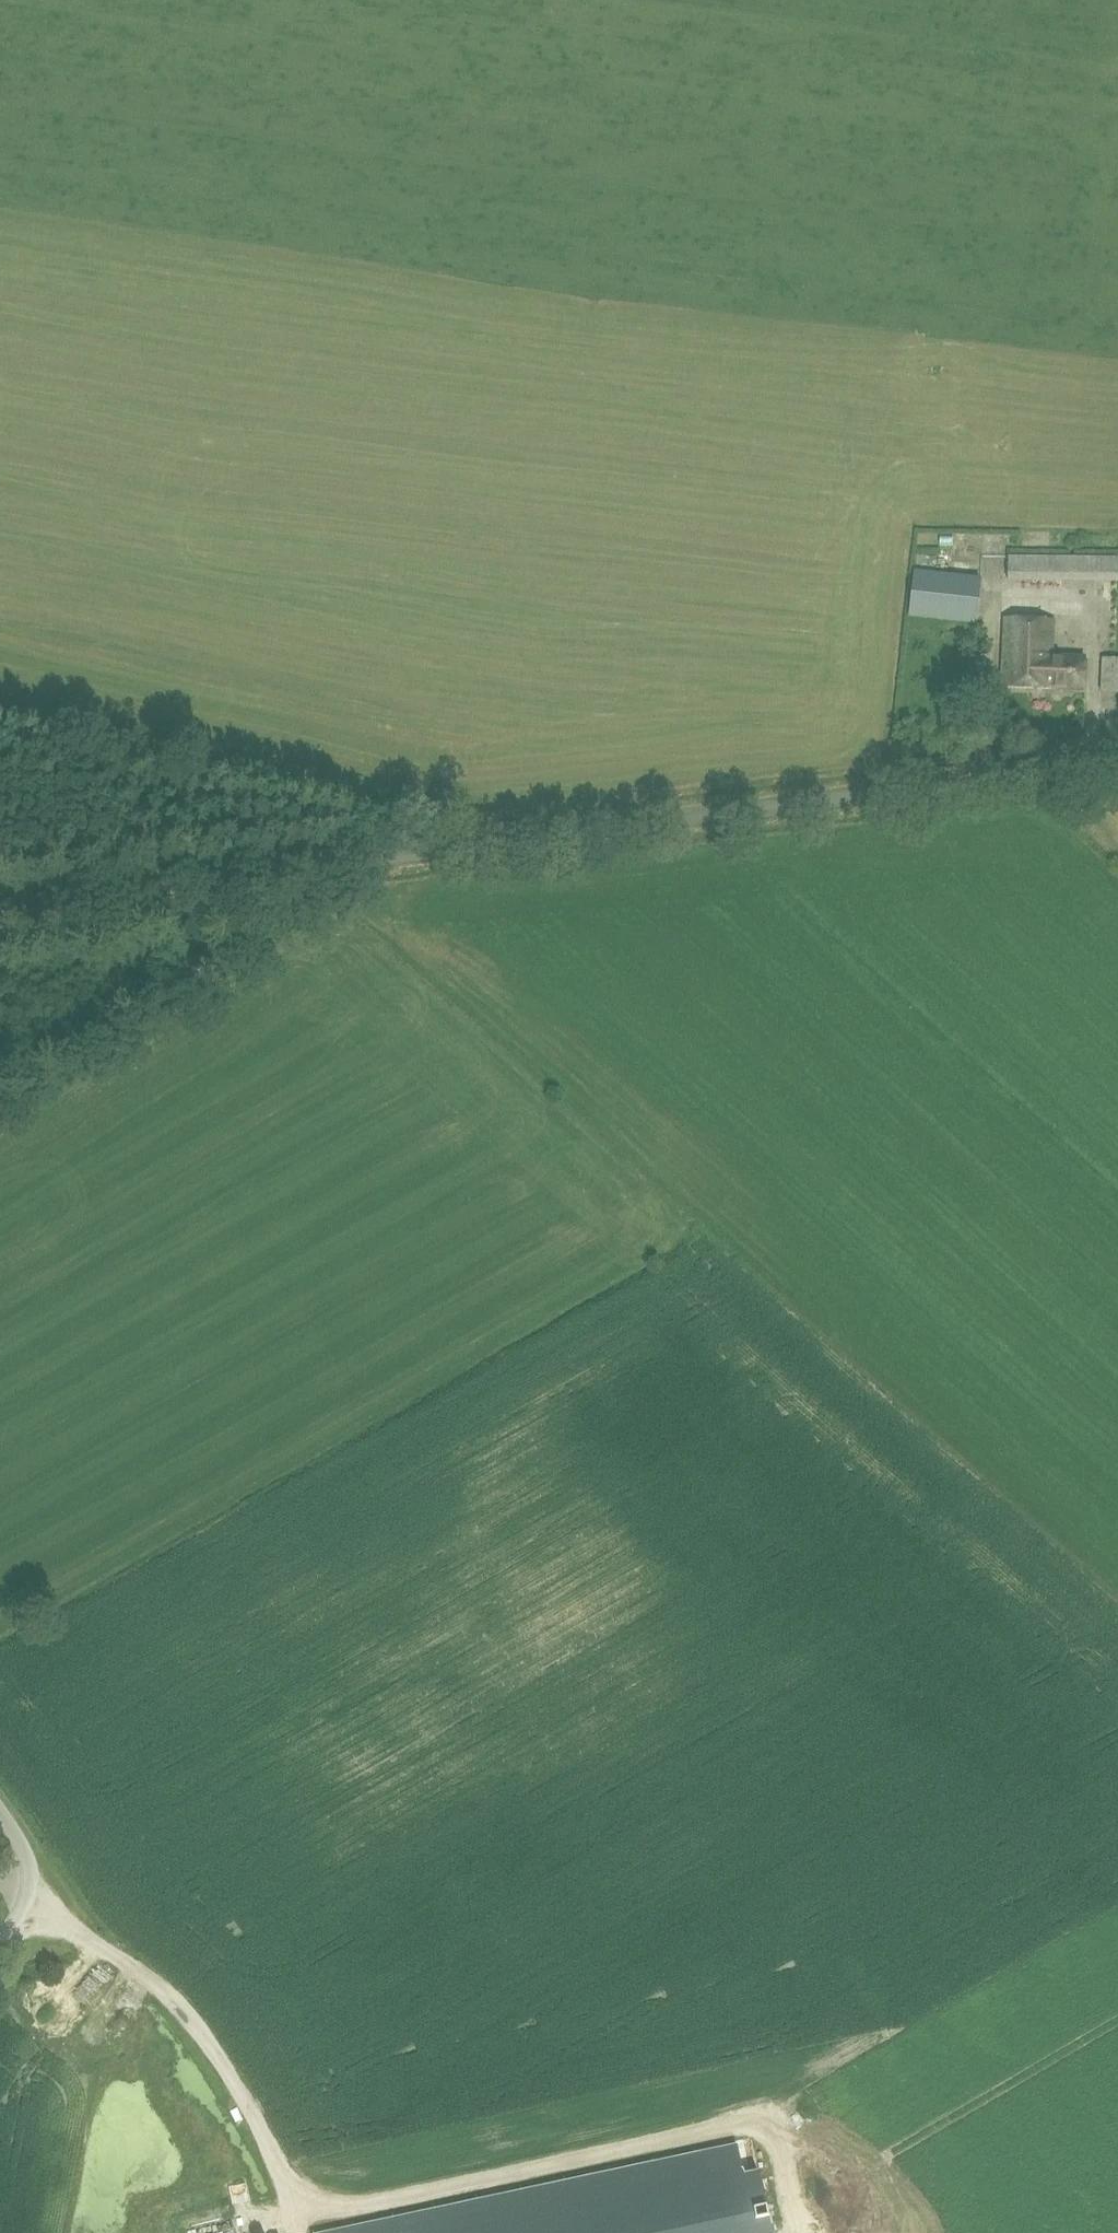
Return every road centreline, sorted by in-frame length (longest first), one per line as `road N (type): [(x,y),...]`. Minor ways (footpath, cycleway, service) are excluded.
road 1 (unclassified): [(1117,765),(0,903)]
road 2 (unclassified): [(0,1945),(27,1881),(20,1845),(0,1811)]

